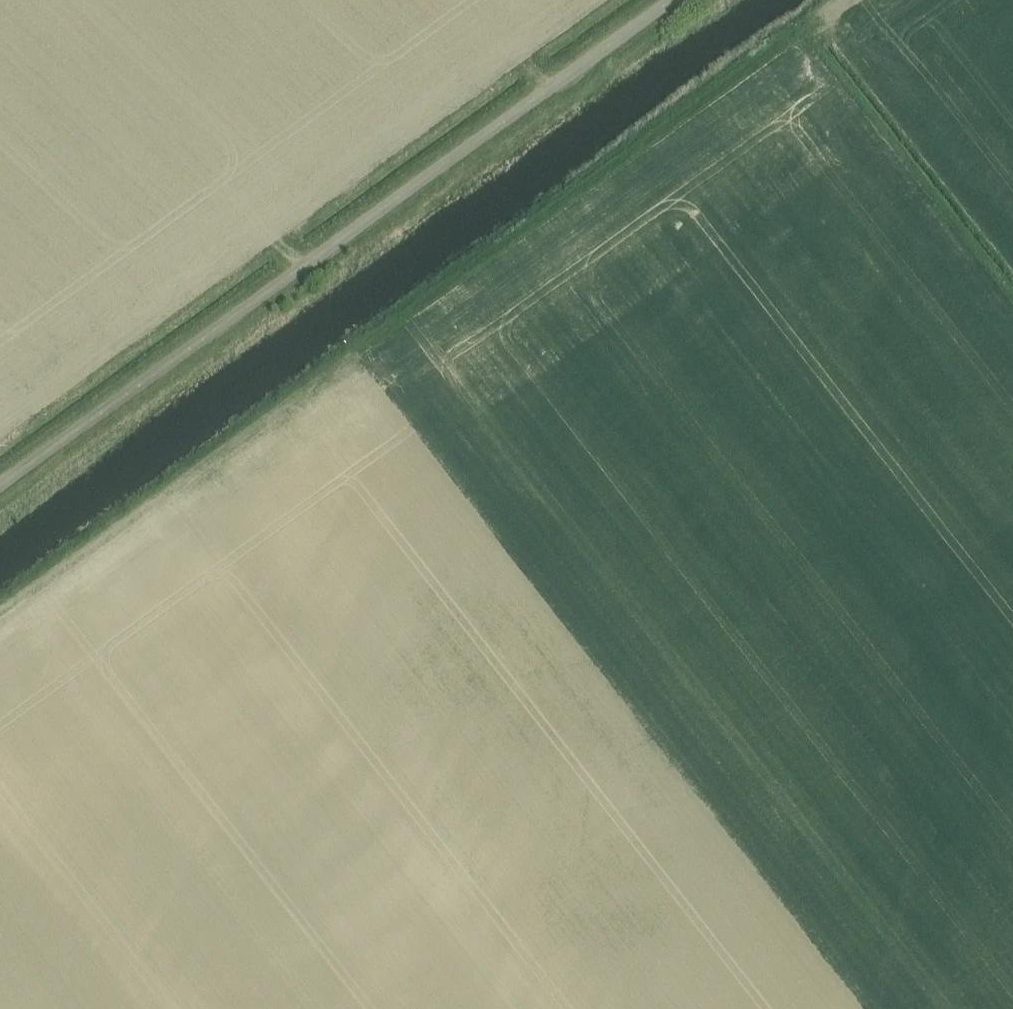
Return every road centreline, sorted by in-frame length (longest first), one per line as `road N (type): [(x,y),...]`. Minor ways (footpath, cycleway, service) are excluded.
road 1 (track): [(670,0),(0,484)]

